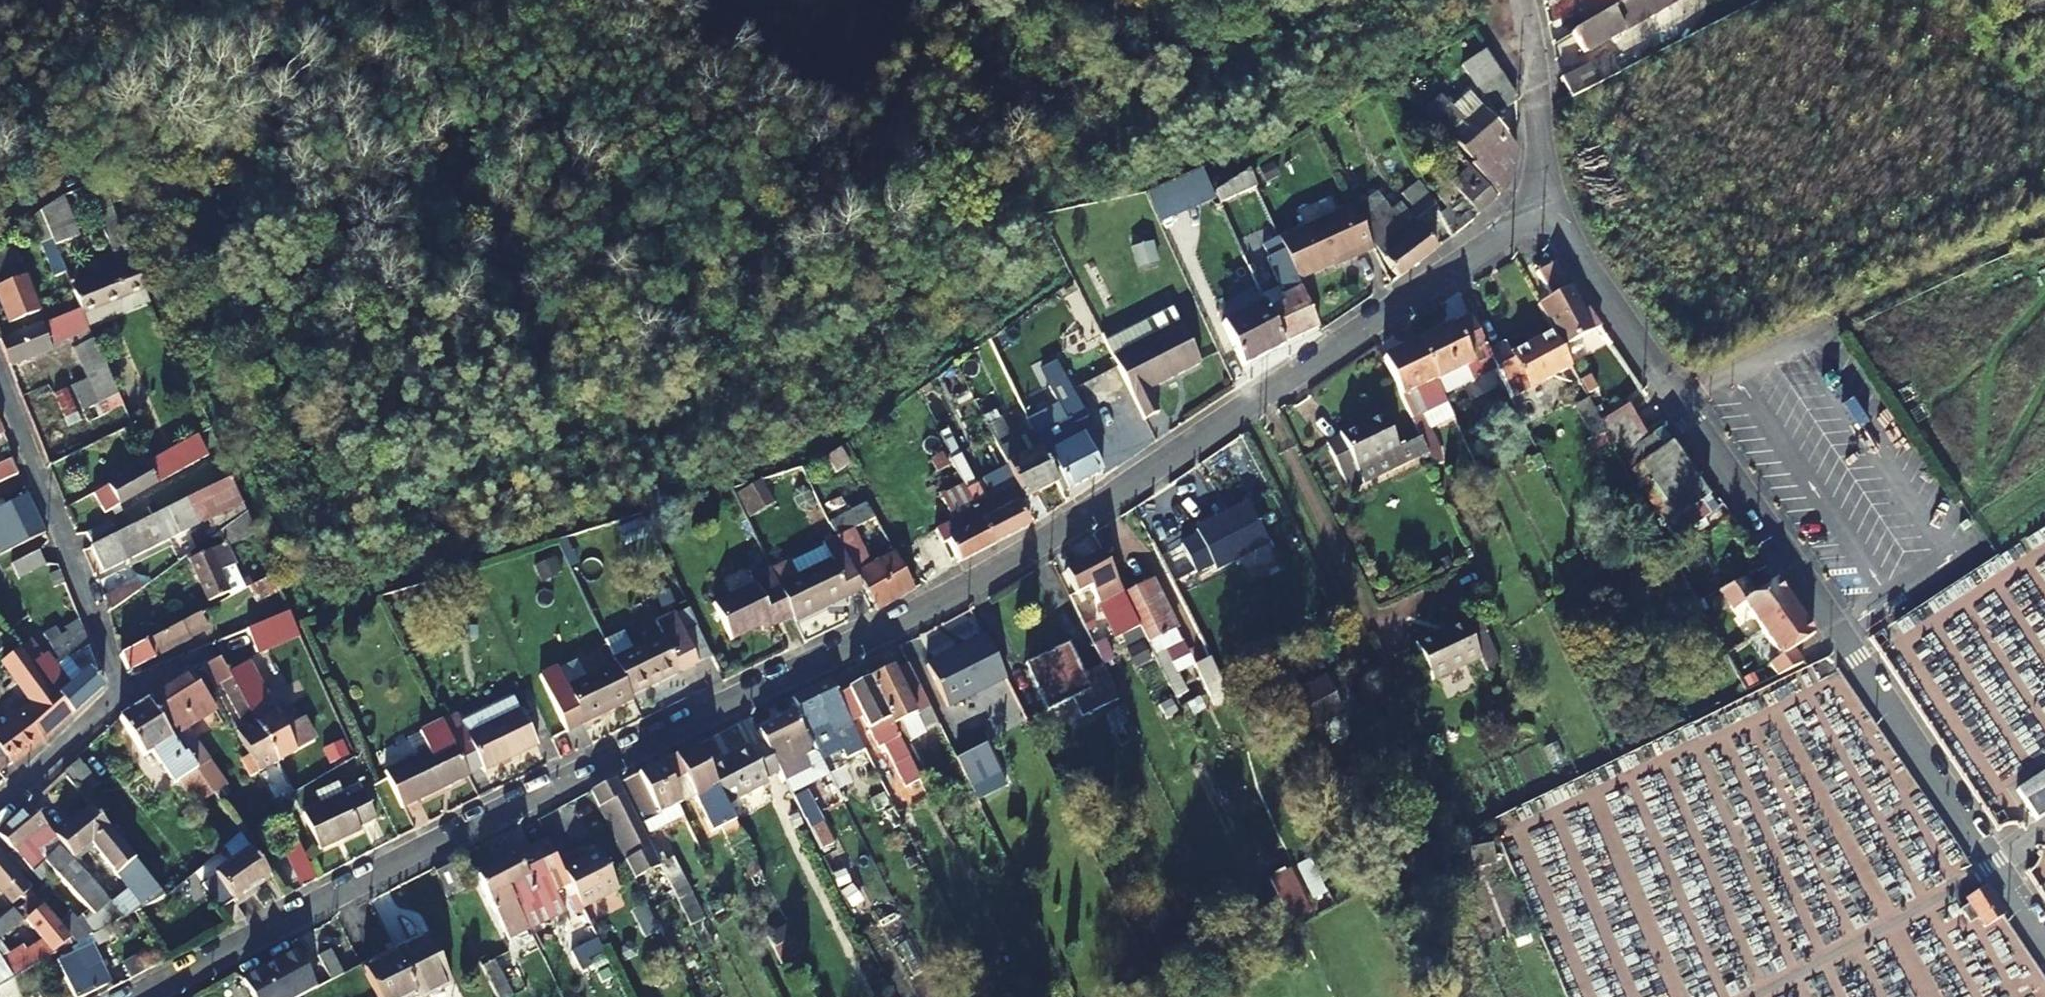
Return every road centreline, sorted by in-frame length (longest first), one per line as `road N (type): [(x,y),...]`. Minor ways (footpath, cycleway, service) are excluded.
road 1 (residential): [(148,996),(1014,568),(1512,221),(1549,218)]
road 2 (residential): [(2044,948),(1671,400),(1580,243),(1549,218)]
road 3 (residential): [(0,800),(119,680),(0,379)]
road 4 (residential): [(1549,218),(1521,0)]

